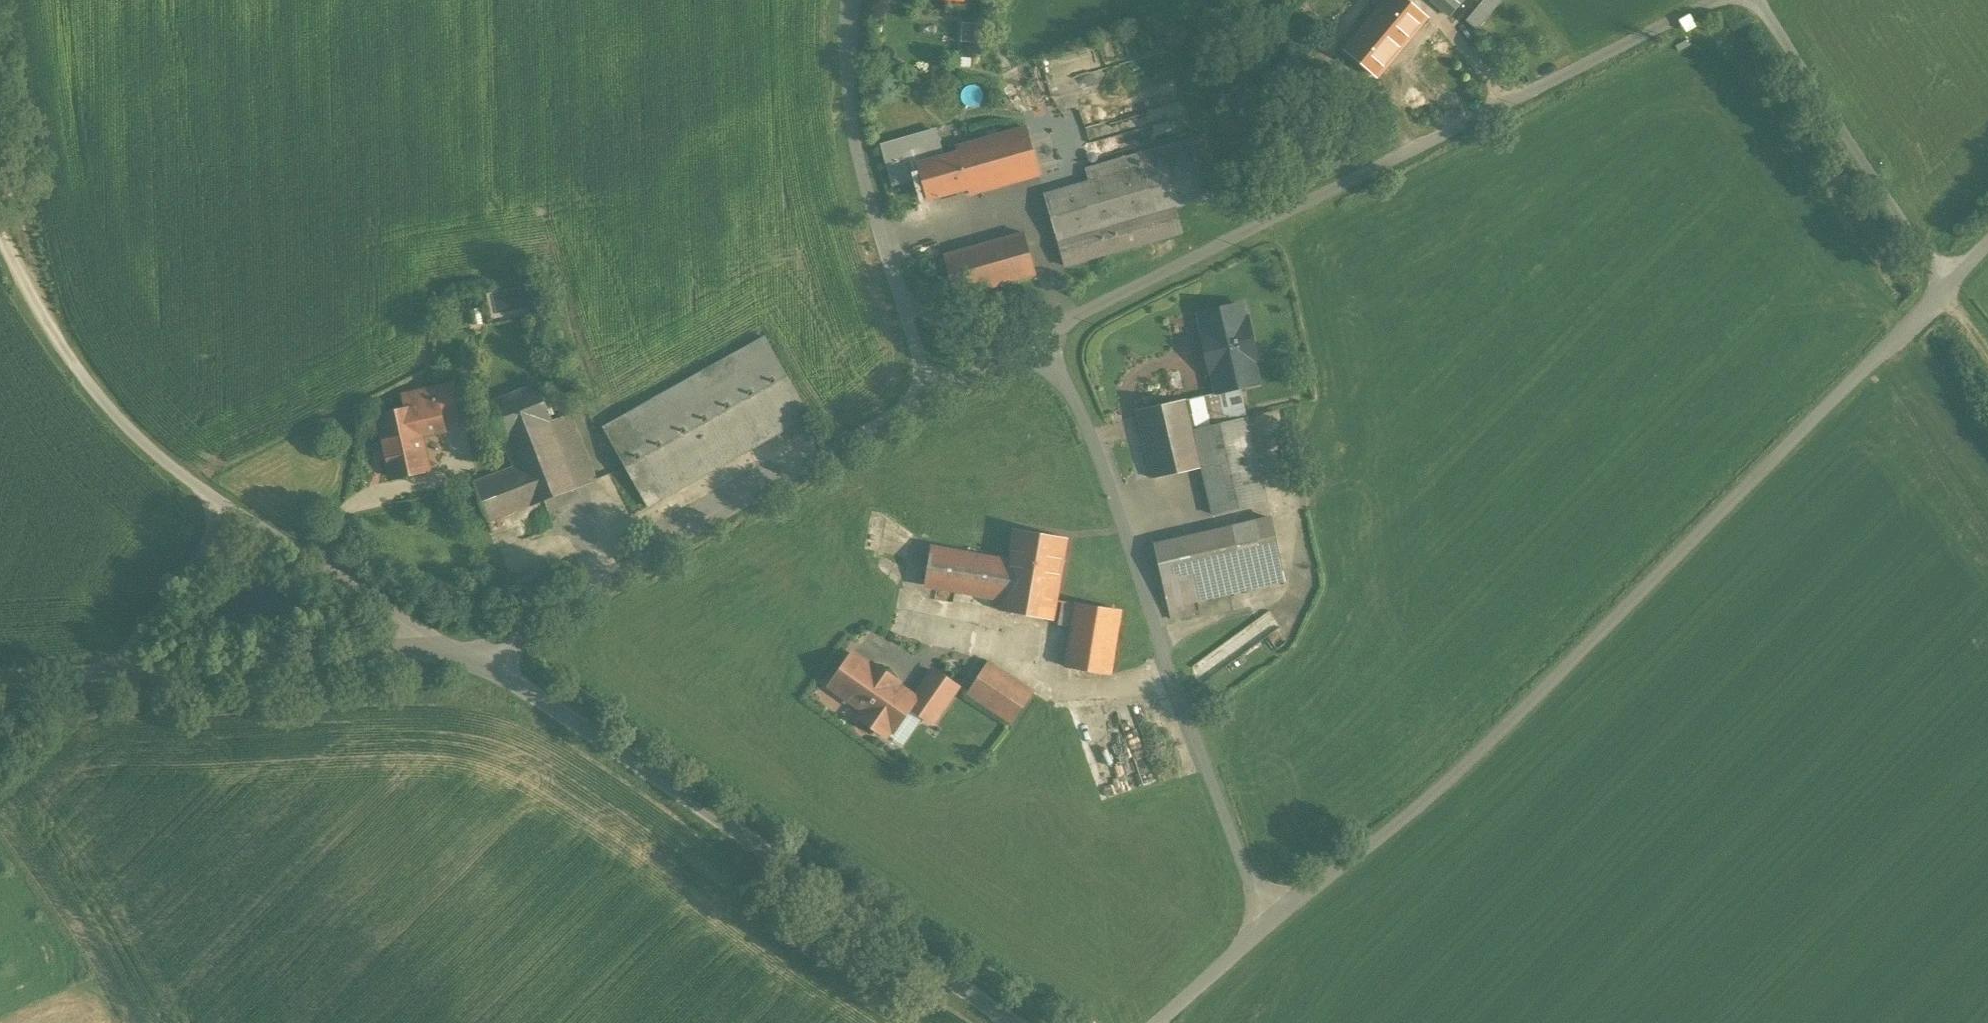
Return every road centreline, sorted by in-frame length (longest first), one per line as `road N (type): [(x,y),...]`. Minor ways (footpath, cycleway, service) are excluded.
road 1 (unclassified): [(1945,286),(1494,737),(1278,915)]
road 2 (unclassified): [(1713,0),(1164,266),(1034,339)]
road 3 (unclassified): [(1014,1022),(536,697),(447,652)]
road 4 (unclassified): [(1034,339),(497,641),(447,652)]
road 5 (unclassified): [(1034,339),(1093,444),(1170,679),(1248,873),(1278,915)]
road 6 (unclassified): [(447,652),(234,511),(106,672)]
road 7 (track): [(930,396),(850,131),(852,0)]
road 8 (unclassified): [(1945,286),(1752,0)]
road 9 (unclassified): [(447,652),(106,672)]
road 10 (unclassified): [(1278,915),(1156,1022)]
road 11 (track): [(106,672),(0,781)]
road 12 (track): [(887,253),(1032,212)]

